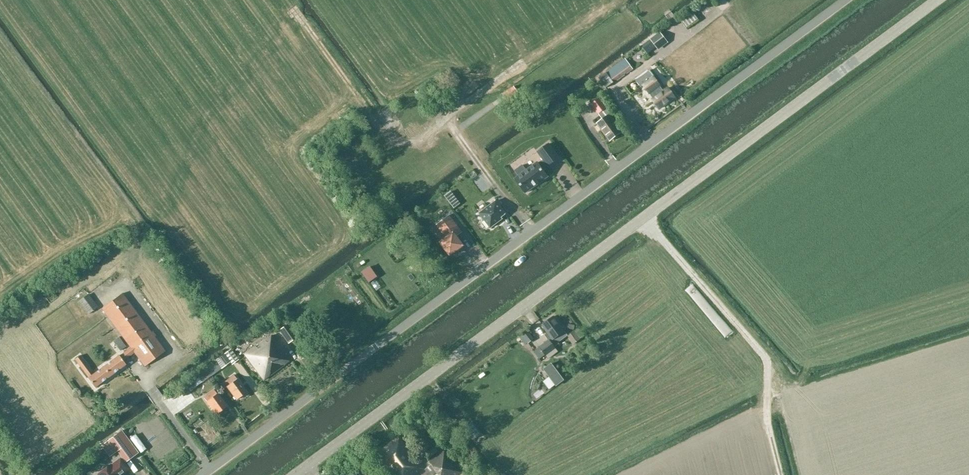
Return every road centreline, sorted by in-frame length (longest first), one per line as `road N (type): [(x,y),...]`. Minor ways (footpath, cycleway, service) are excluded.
road 1 (unclassified): [(204,474),(845,0)]
road 2 (tertiary): [(296,474),(936,0)]
road 3 (track): [(779,474),(767,361),(641,218)]

